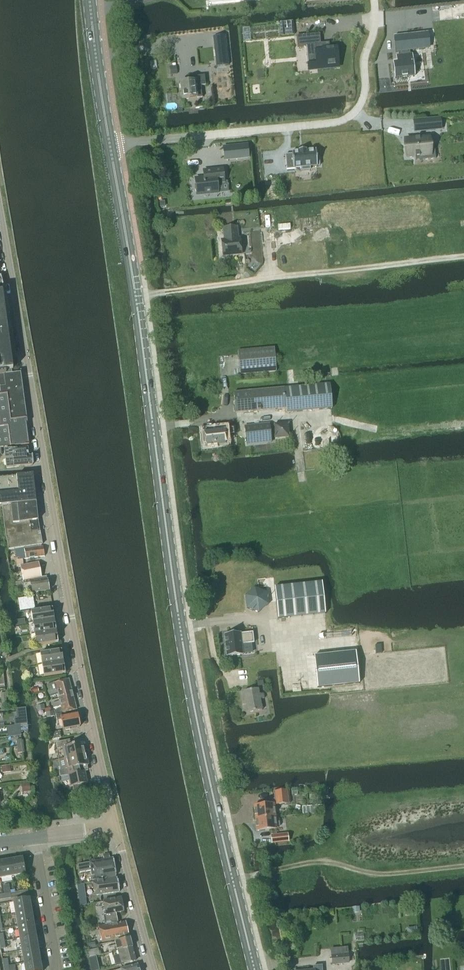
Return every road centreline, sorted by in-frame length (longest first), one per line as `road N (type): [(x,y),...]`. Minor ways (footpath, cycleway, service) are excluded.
road 1 (primary): [(255,969),(192,696),(110,145)]
road 2 (residential): [(113,827),(0,213)]
road 3 (unclassified): [(374,0),(362,99),(339,122),(110,145)]
road 4 (track): [(233,880),(305,863),(395,874),(463,868)]
road 5 (track): [(272,278),(463,258)]
road 6 (residential): [(152,969),(113,827)]
road 7 (primary): [(110,145),(89,0)]
road 8 (residential): [(56,969),(33,838)]

